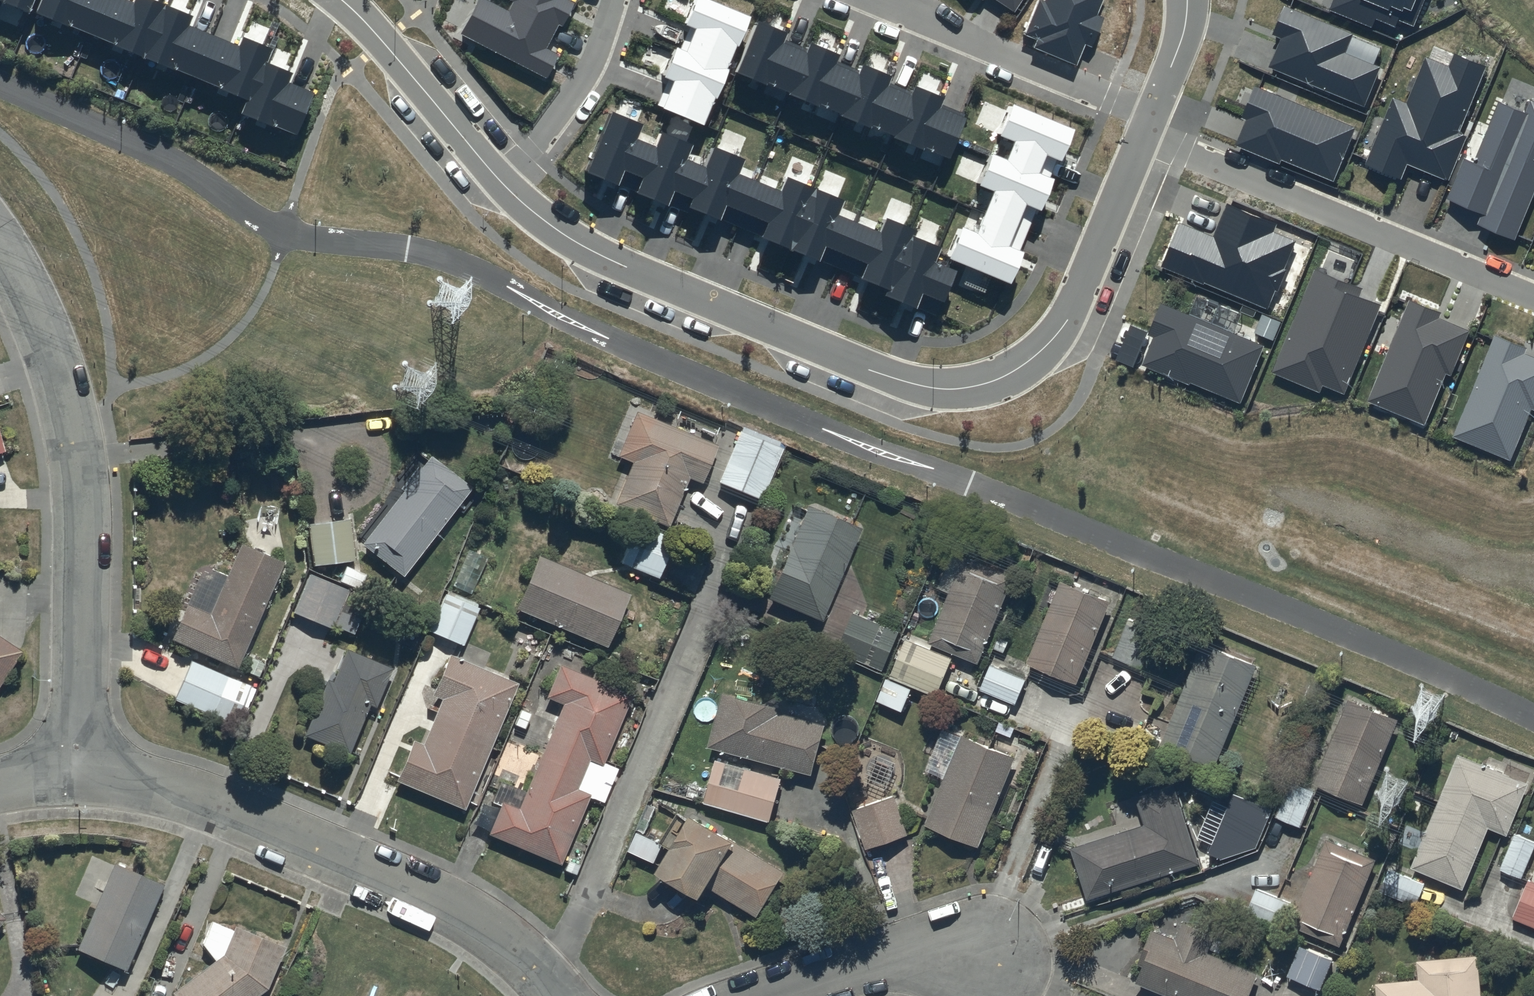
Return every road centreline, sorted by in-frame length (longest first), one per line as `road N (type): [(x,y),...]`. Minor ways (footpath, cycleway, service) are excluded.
road 1 (residential): [(1147,124),(1070,311),(1017,374),(977,389),(908,388),(634,276),(576,249),(499,185)]
road 2 (residential): [(71,775),(143,782),(230,809),(449,901),(490,928),(557,995)]
road 3 (residential): [(71,775),(75,456),(57,373),(0,251)]
road 4 (residential): [(1147,124),(1161,141),(1533,301)]
road 5 (residential): [(895,0),(1134,107),(1147,124)]
road 6 (residential): [(499,185),(384,43),(333,0)]
road 7 (residential): [(499,185),(582,82),(613,0)]
road 8 (residential): [(782,995),(922,950),(993,964)]
road 9 (residential): [(1184,0),(1182,30),(1147,124)]

